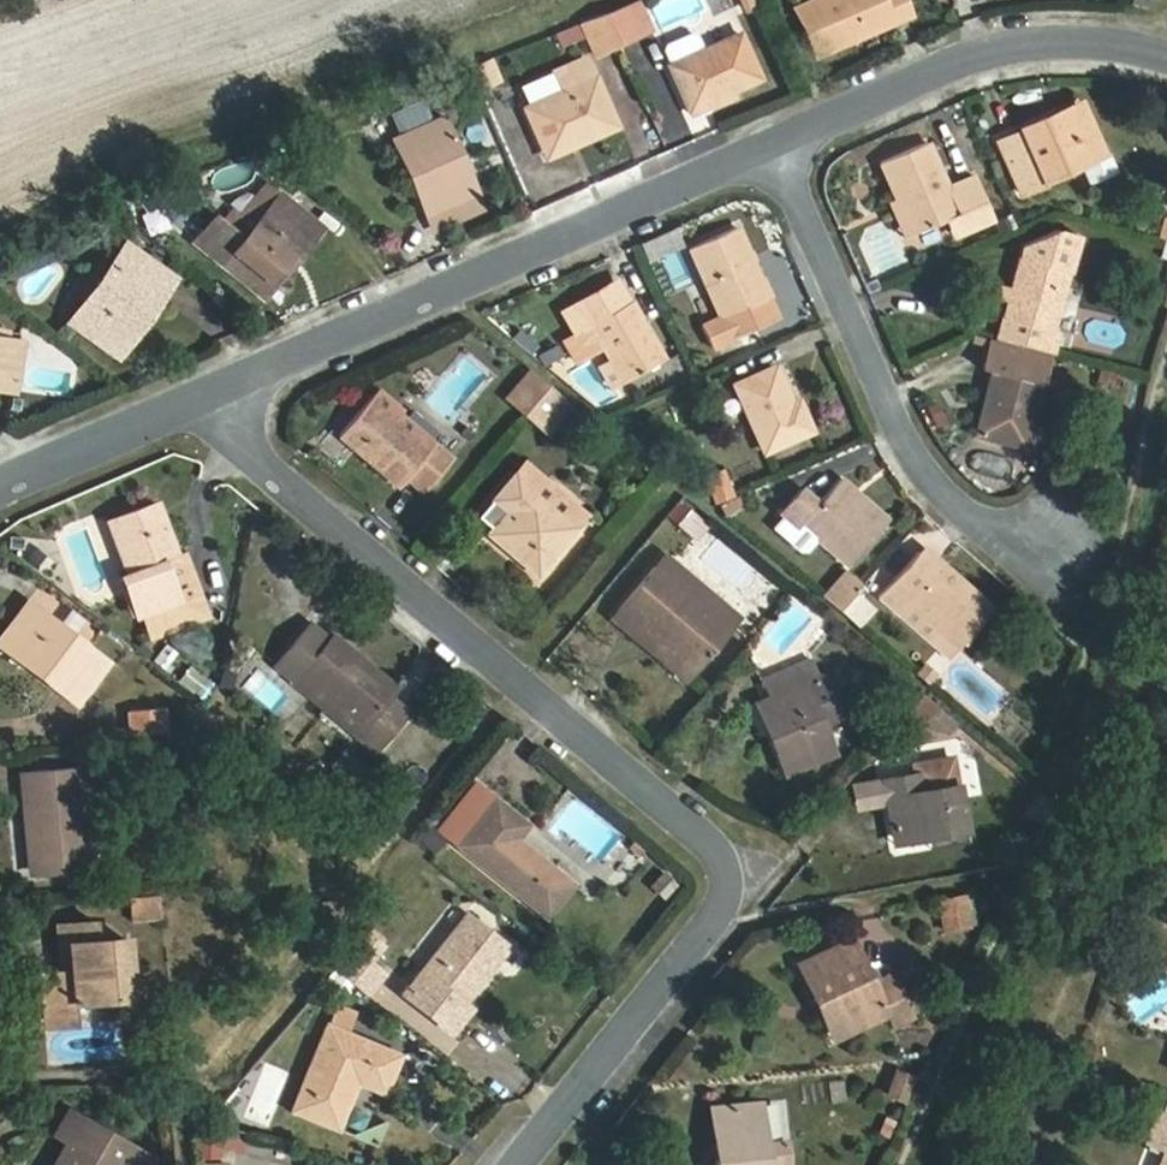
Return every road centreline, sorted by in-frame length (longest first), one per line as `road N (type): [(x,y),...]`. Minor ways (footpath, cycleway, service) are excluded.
road 1 (residential): [(527,1164),(756,870),(209,393)]
road 2 (residential): [(209,393),(779,147)]
road 3 (residential): [(1043,567),(954,507),(855,329),(779,147)]
road 4 (residential): [(779,147),(983,59),(1077,51),(1166,71)]
road 5 (residential): [(0,483),(209,393)]

